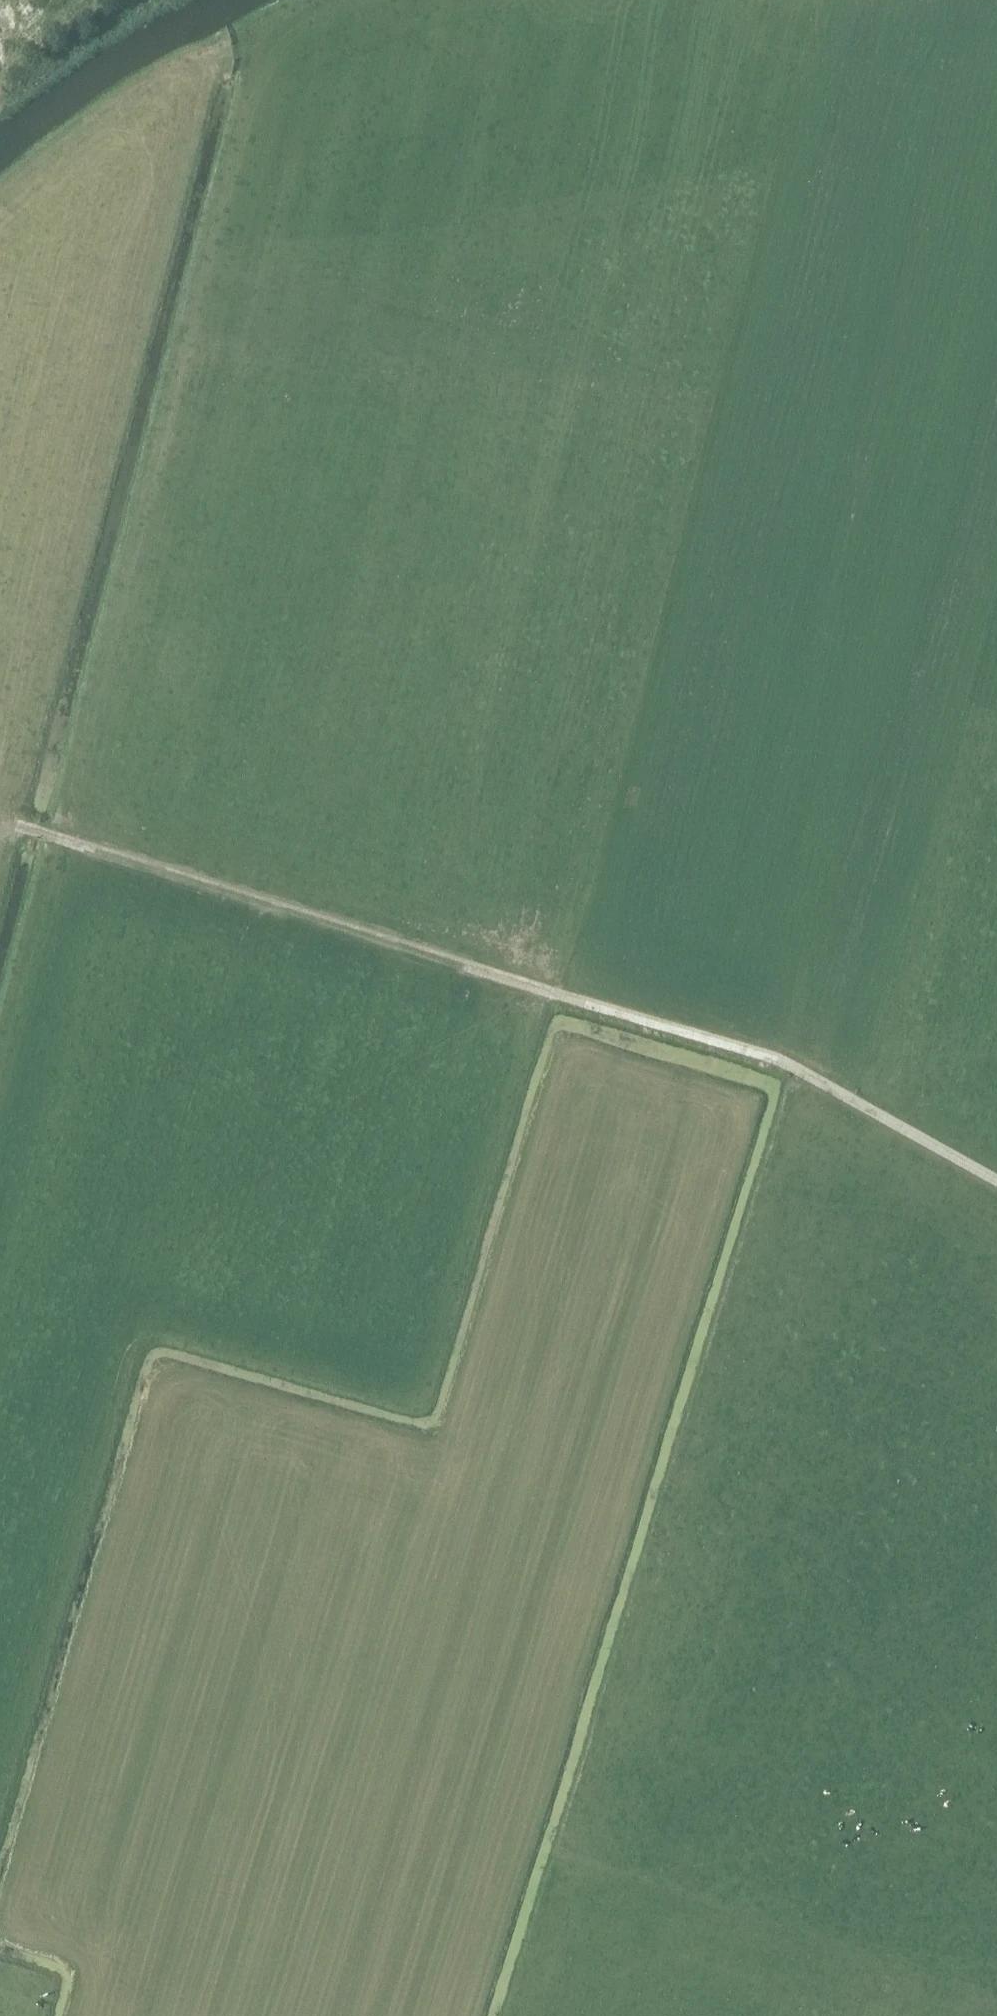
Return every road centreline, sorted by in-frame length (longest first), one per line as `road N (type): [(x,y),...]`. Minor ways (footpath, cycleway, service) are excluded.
road 1 (track): [(996,1182),(761,1055),(23,832)]

